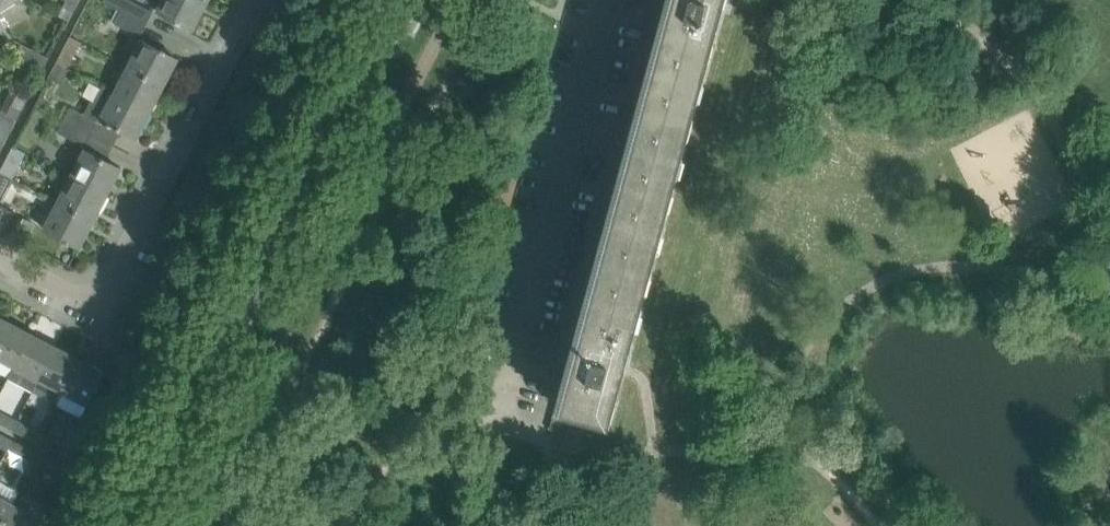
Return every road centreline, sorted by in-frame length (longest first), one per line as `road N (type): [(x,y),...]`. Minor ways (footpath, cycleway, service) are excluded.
road 1 (tertiary): [(133,525),(403,0)]
road 2 (residential): [(0,260),(67,294),(89,296),(109,284),(257,0)]
road 3 (residential): [(501,400),(613,0)]

